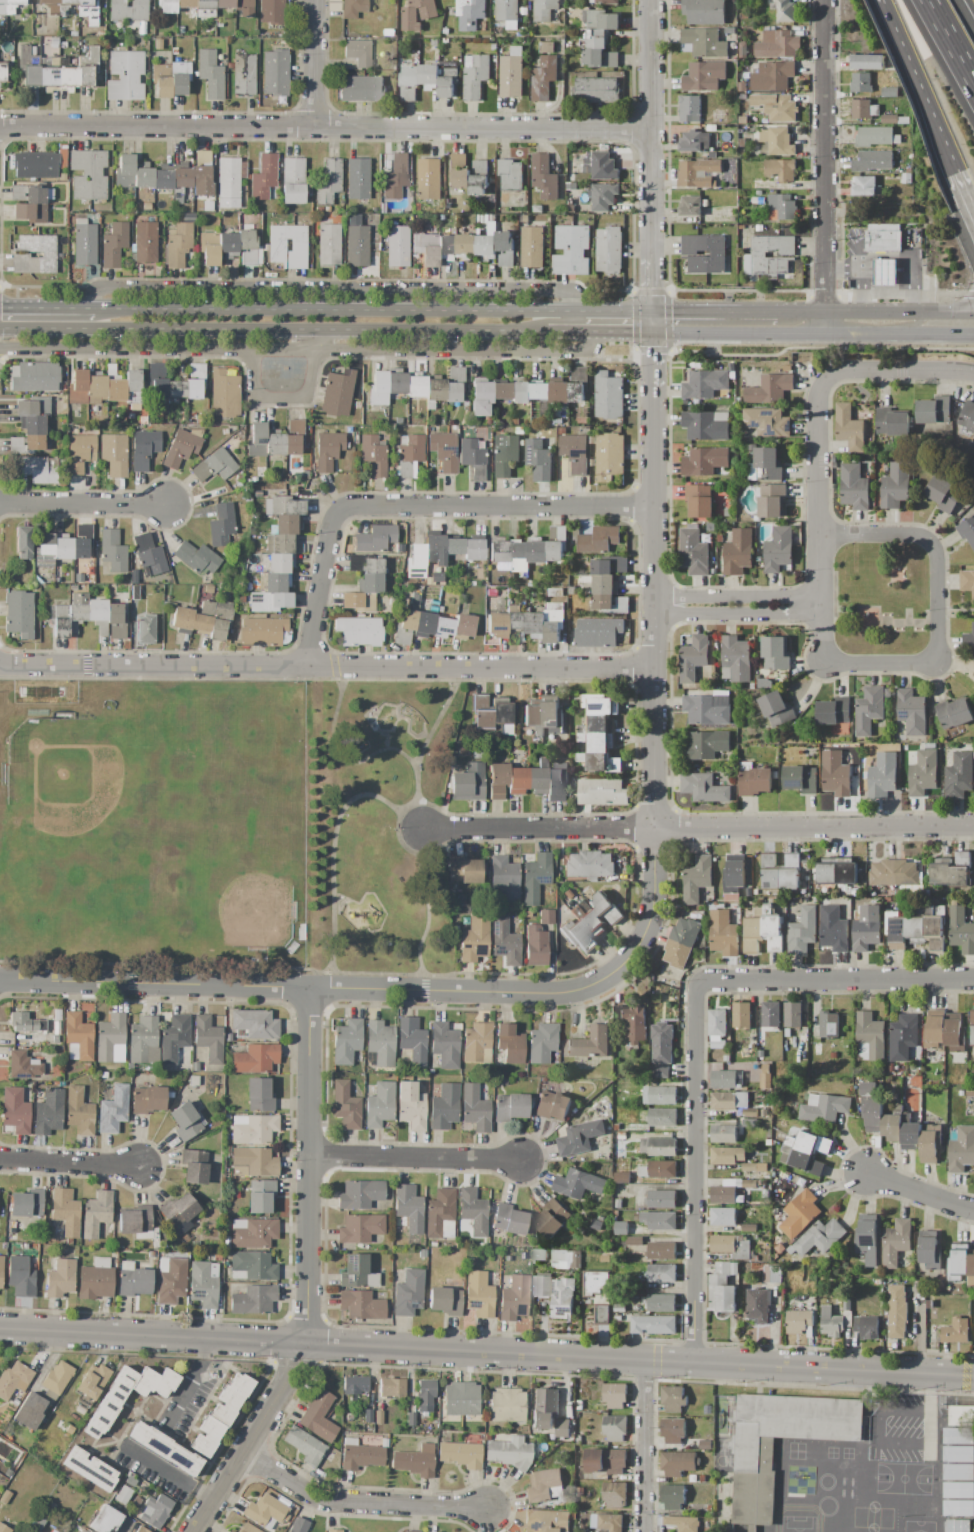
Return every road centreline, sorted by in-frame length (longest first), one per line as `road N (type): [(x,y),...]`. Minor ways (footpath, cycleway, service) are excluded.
road 1 (tertiary): [(308,1344),(973,1376)]
road 2 (residential): [(0,665),(656,673)]
road 3 (residential): [(0,128),(650,133)]
road 4 (residential): [(0,983),(552,995),(595,985),(627,962)]
road 5 (residential): [(0,346),(260,360),(600,356),(618,337)]
road 6 (primary): [(0,327),(547,337)]
road 7 (residential): [(588,316),(562,290),(113,293),(99,312)]
road 8 (residential): [(655,337),(655,845)]
road 9 (primary): [(588,316),(99,312)]
road 10 (residential): [(693,981),(697,1362)]
road 11 (residential): [(312,988),(308,1344)]
road 12 (residential): [(825,0),(826,338)]
road 13 (residential): [(827,664),(924,663),(935,652),(928,544),(914,535),(828,535)]
road 14 (primary): [(655,337),(973,338)]
road 15 (residential): [(656,827),(973,827)]
road 16 (residential): [(653,0),(655,315)]
road 17 (residential): [(346,514),(656,511)]
road 18 (tertiary): [(0,1329),(308,1344)]
road 19 (residential): [(693,981),(973,980)]
road 20 (residential): [(241,1455),(338,1502),(487,1509)]
road 21 (residential): [(656,827),(421,826)]
road 22 (residential): [(833,382),(828,606)]
road 23 (tertiary): [(308,1344),(195,1531)]
road 24 (residential): [(312,1157),(519,1161)]
road 25 (primary): [(963,317),(779,316)]
road 26 (residential): [(656,608),(692,616),(798,615),(828,606)]
road 27 (residential): [(828,606),(695,600),(656,608)]
road 28 (residential): [(644,1359),(644,1531)]
road 29 (residential): [(0,502),(168,503)]
road 30 (residential): [(346,514),(315,668)]
road 31 (residential): [(833,382),(973,377)]
road 32 (residential): [(0,1162),(139,1170)]
road 33 (residential): [(260,360),(264,401),(310,401),(313,358)]
road 34 (residential): [(316,0),(316,129)]
road 35 (primary): [(779,316),(655,315)]

